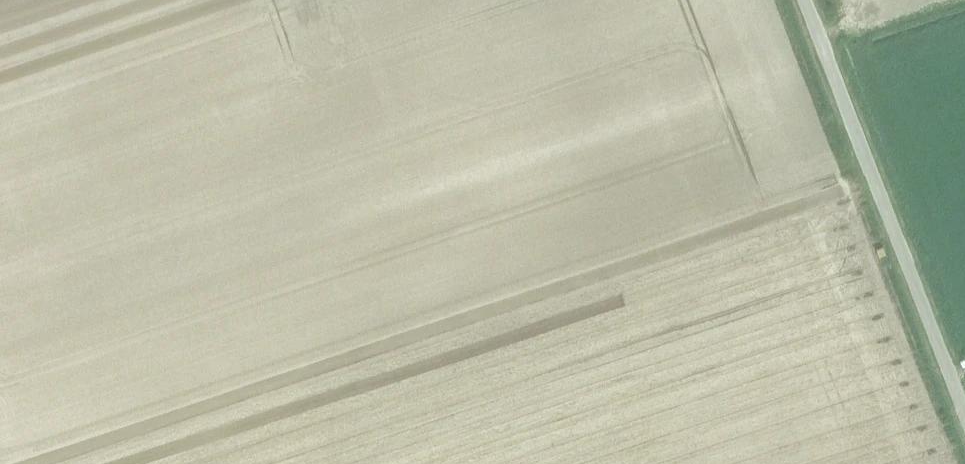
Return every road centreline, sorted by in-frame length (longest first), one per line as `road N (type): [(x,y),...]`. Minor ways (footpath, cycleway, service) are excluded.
road 1 (unclassified): [(964,412),(805,0)]

